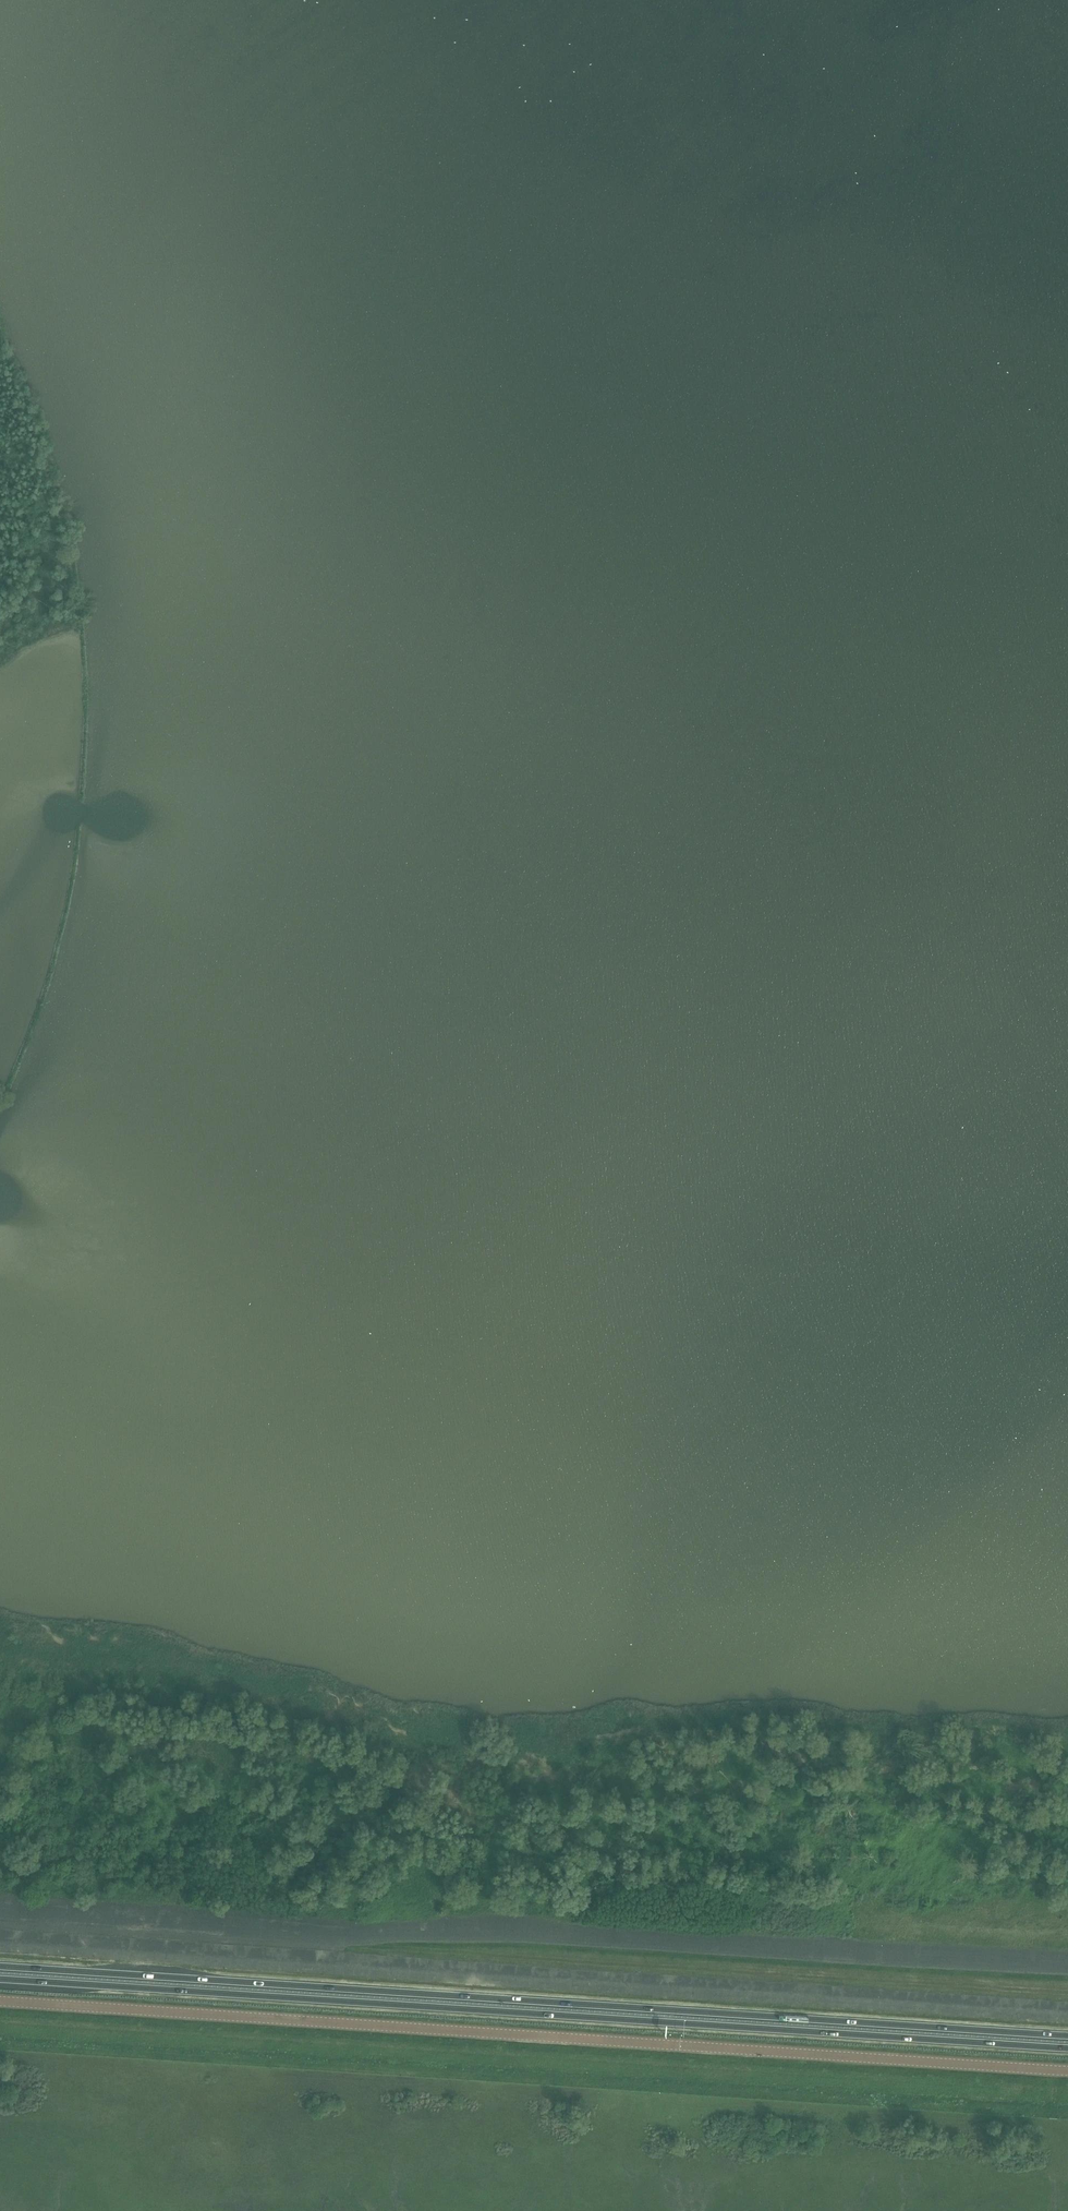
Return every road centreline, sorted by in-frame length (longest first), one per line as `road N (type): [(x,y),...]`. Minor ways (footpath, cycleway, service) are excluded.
road 1 (tertiary): [(1067,2071),(0,2001)]
road 2 (trunk): [(0,1979),(1067,2048)]
road 3 (trunk): [(1067,2038),(0,1969)]

